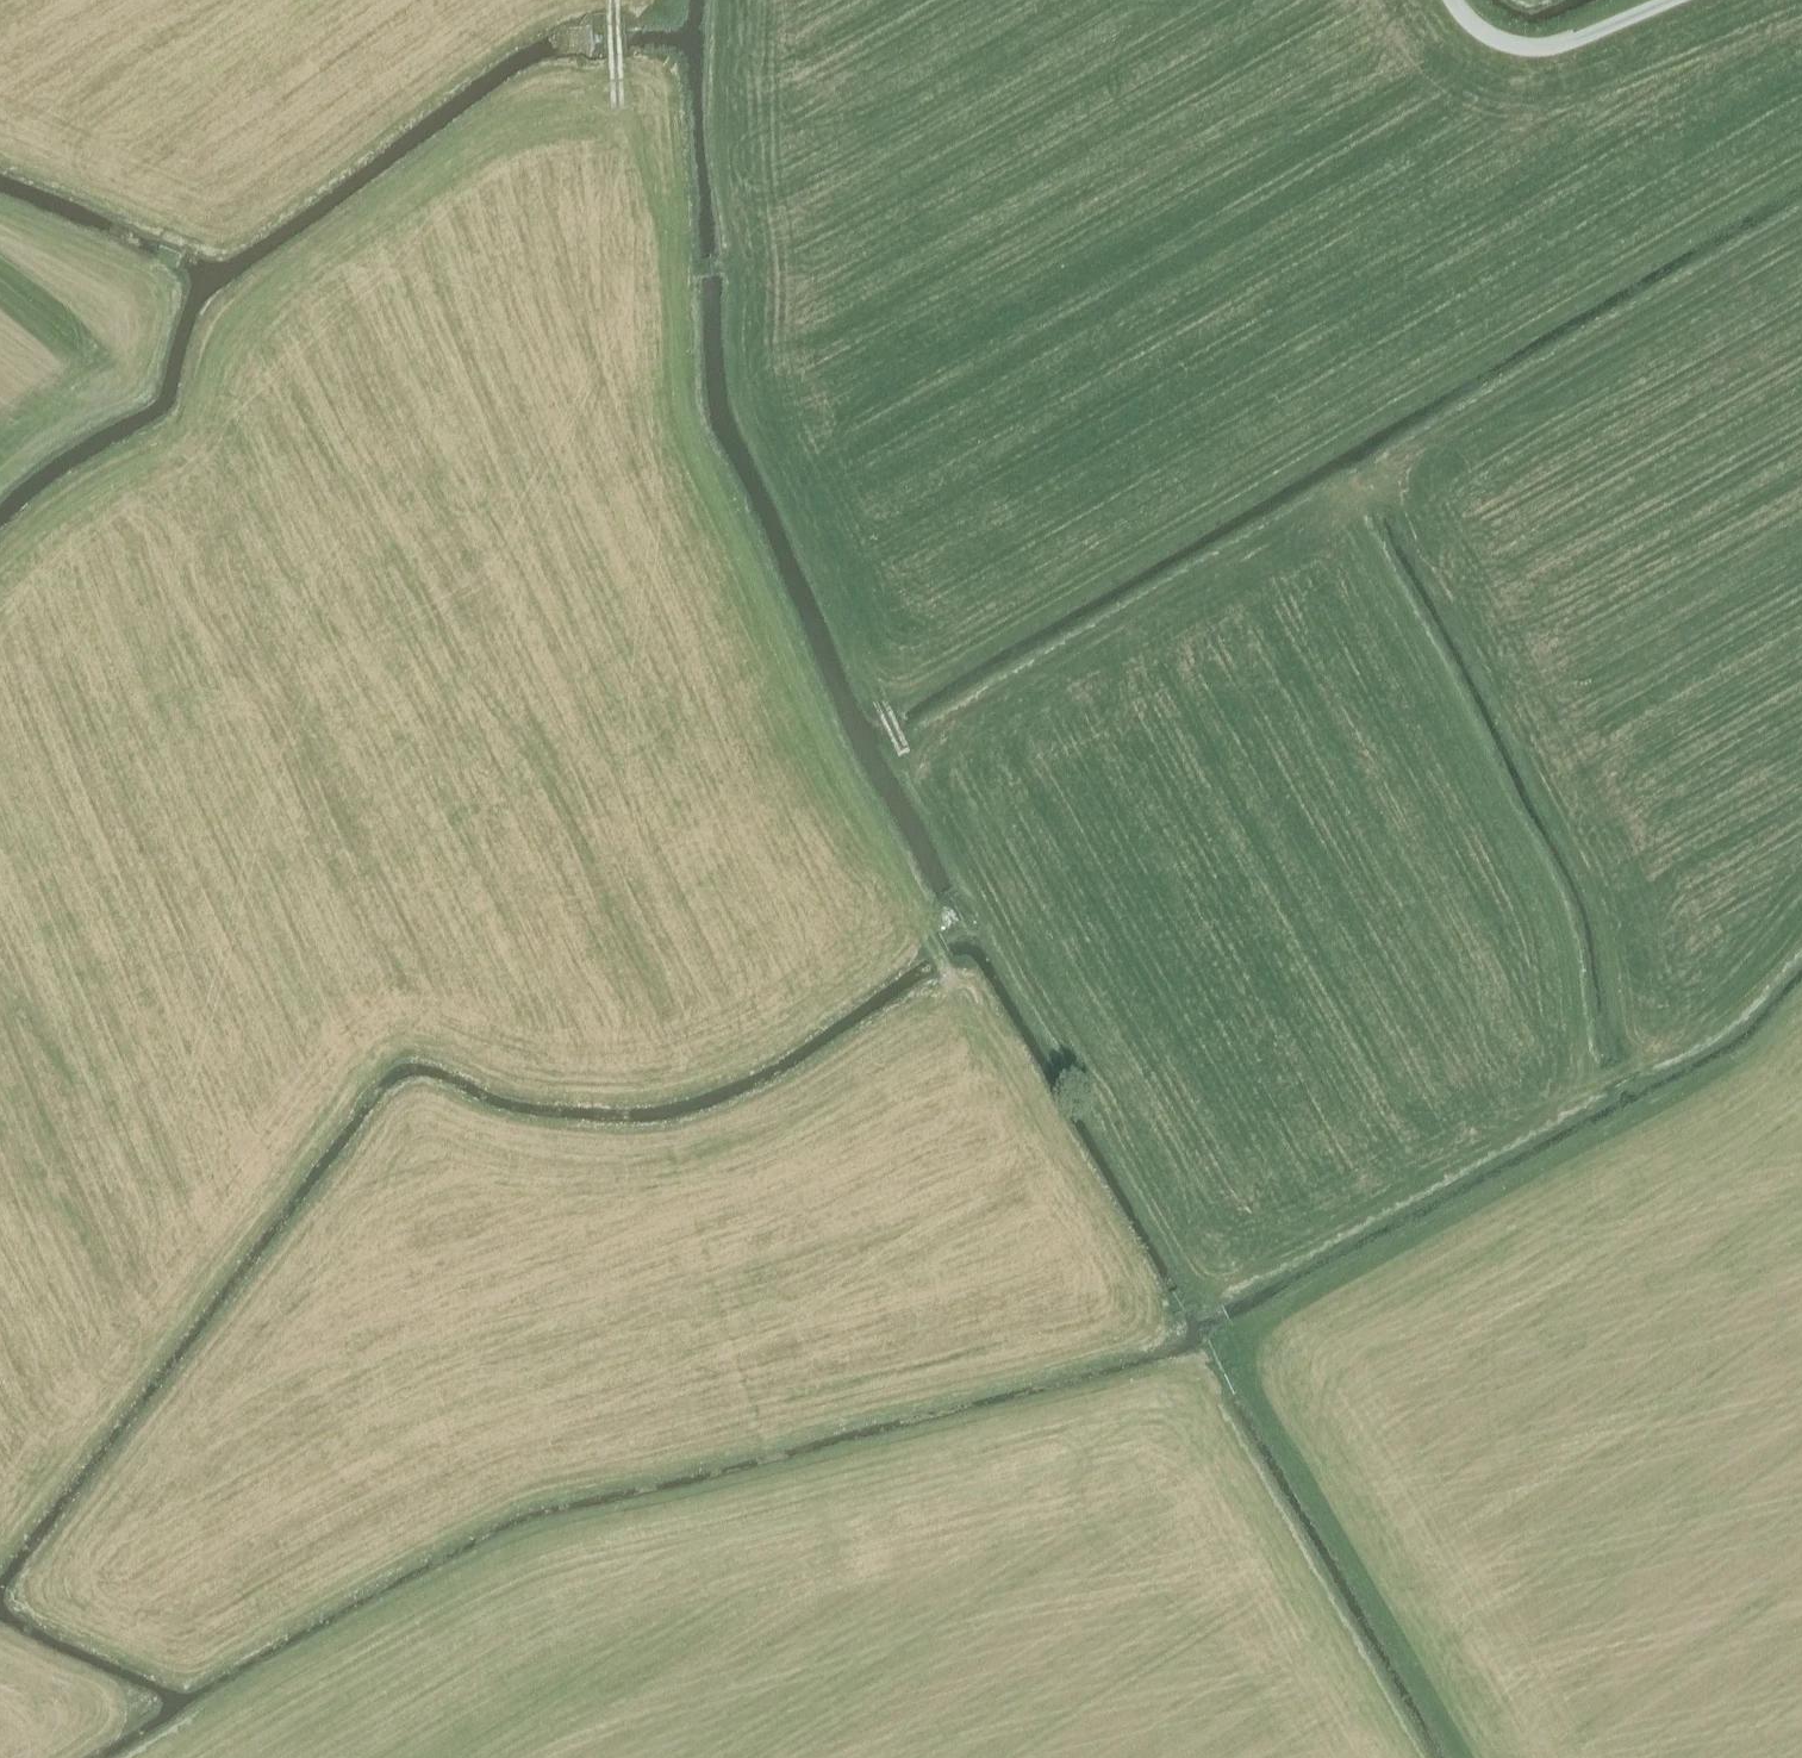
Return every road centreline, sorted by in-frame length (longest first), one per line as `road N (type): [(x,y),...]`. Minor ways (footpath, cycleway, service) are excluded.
road 1 (unclassified): [(1670,0),(1578,39),(1530,47),(1483,31),(1453,0)]

